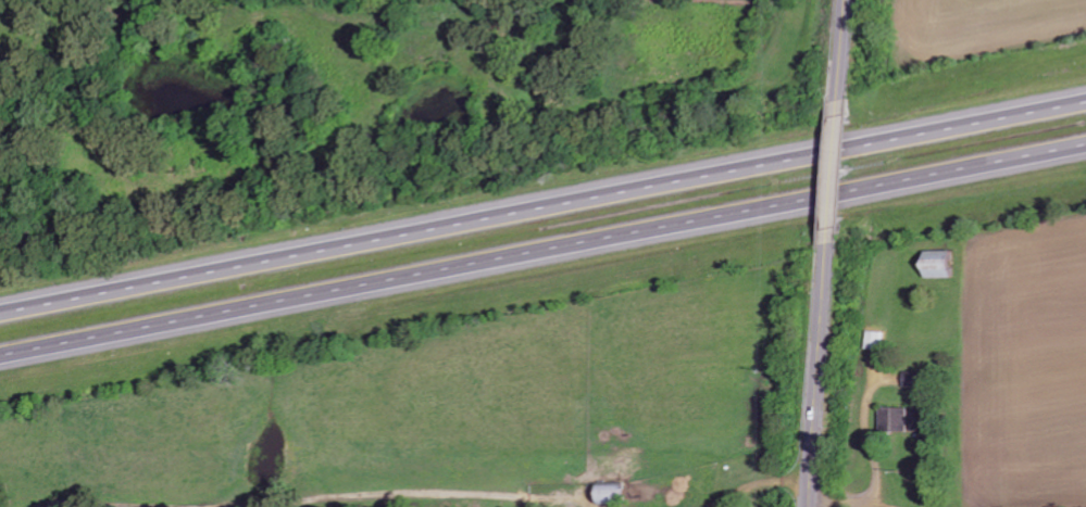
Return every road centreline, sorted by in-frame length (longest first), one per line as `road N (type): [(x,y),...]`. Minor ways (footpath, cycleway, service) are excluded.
road 1 (motorway): [(1085,96),(0,308)]
road 2 (motorway): [(0,359),(1085,147)]
road 3 (secondary): [(814,506),(823,244)]
road 4 (secondary): [(823,244),(833,100)]

